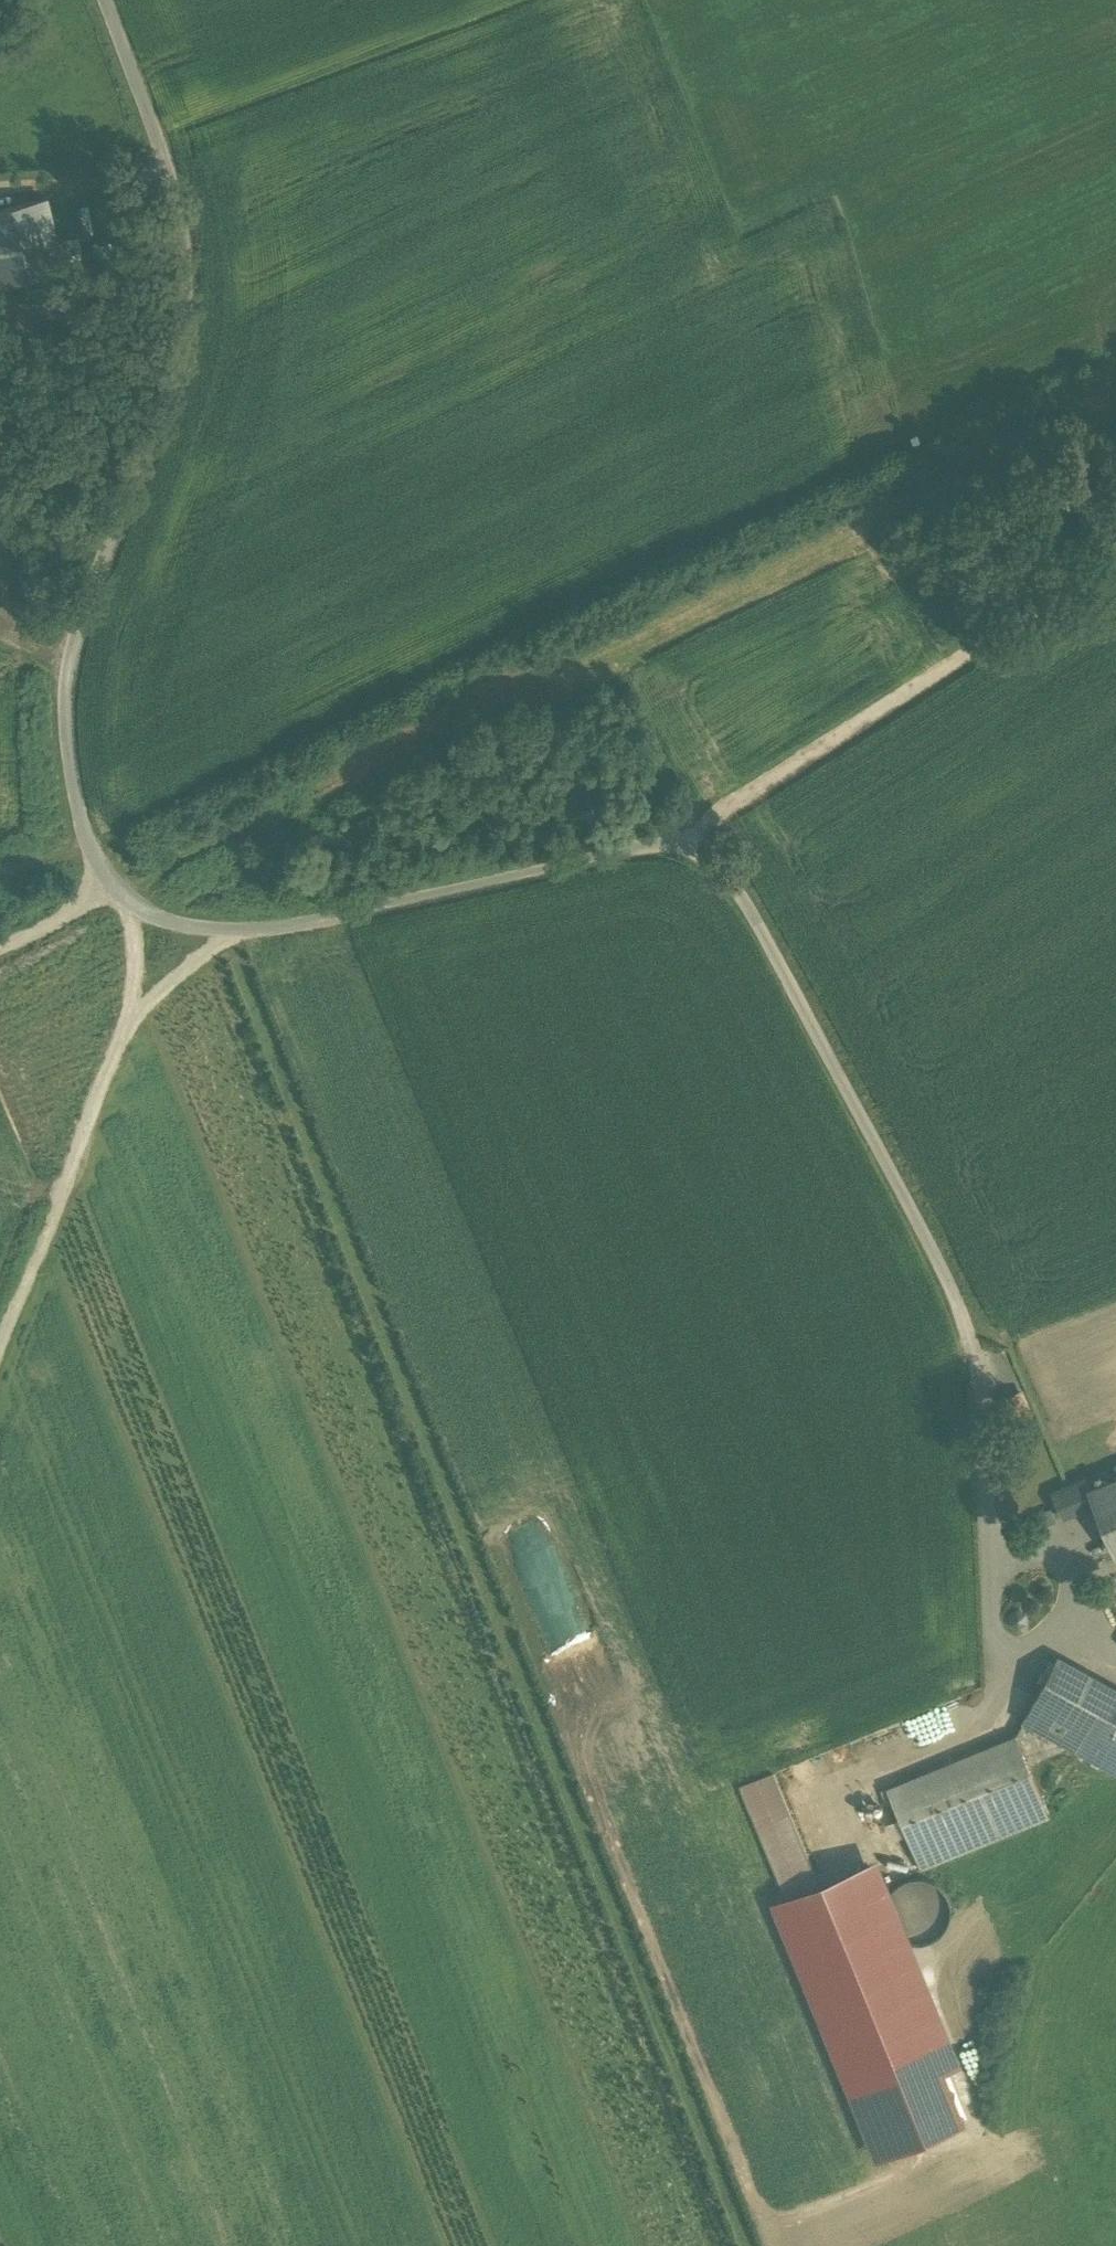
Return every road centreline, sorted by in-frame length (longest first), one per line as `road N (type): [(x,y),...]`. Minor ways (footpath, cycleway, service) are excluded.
road 1 (unclassified): [(93,0),(179,228),(185,306),(167,397),(79,613),(64,698),(86,849),(131,907),(160,920),(248,933),(697,831),(724,857),(946,1259),(973,1328),(990,1552)]
road 2 (track): [(697,831),(1115,554)]
road 3 (track): [(0,1359),(131,1029)]
road 4 (track): [(131,1029),(248,933)]
road 5 (track): [(0,944),(117,889)]
road 6 (track): [(131,1029),(131,907)]

